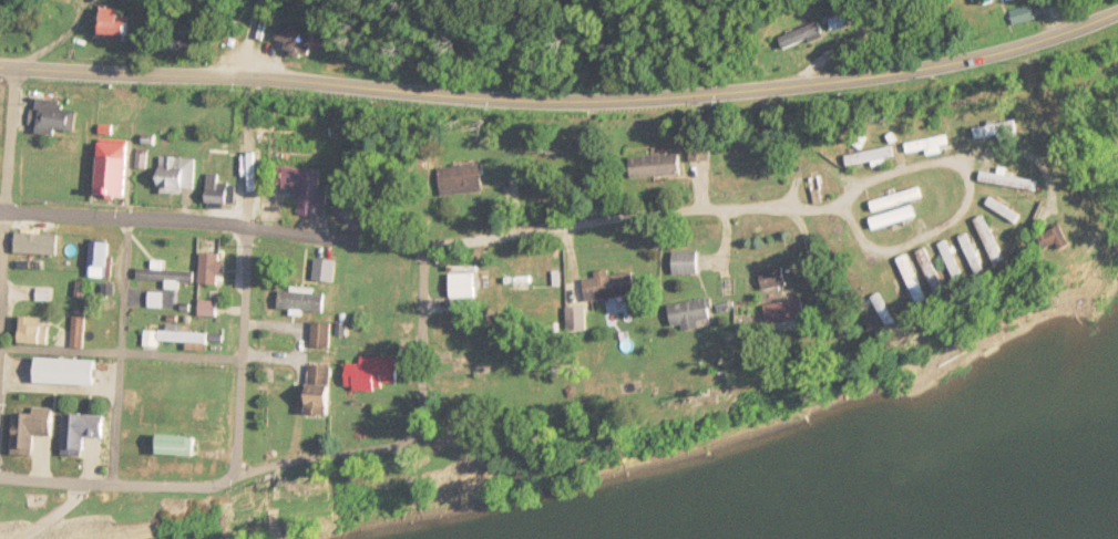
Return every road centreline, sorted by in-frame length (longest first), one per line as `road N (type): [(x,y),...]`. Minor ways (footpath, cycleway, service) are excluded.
road 1 (secondary): [(1046,41),(932,69),(622,102),(525,103),(256,79),(0,67)]
road 2 (residential): [(839,205),(799,213),(674,207),(422,249),(0,212)]
road 3 (residential): [(243,477),(438,436),(422,249)]
road 4 (residential): [(243,477),(250,115)]
road 5 (residential): [(839,205),(868,249),(895,253),(954,226),(972,197),(955,165),(937,163),(907,167),(839,205)]
road 6 (residential): [(116,485),(129,219)]
road 7 (residential): [(243,477),(222,489),(0,479)]
road 8 (residential): [(0,304),(18,69)]

